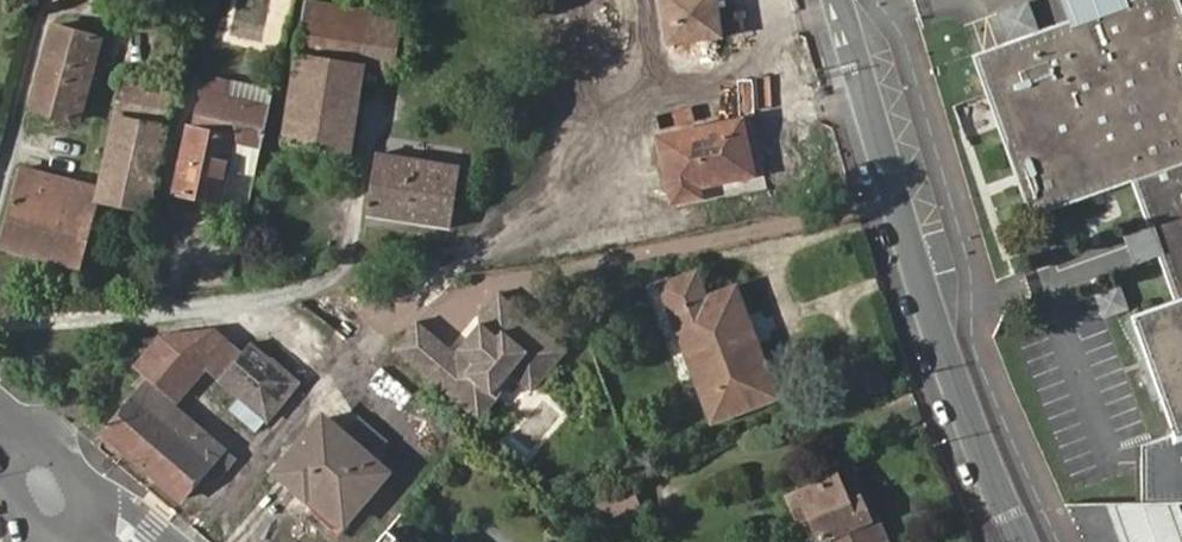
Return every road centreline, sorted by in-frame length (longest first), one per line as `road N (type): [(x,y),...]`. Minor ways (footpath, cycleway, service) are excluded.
road 1 (tertiary): [(1020,541),(970,427),(839,0)]

